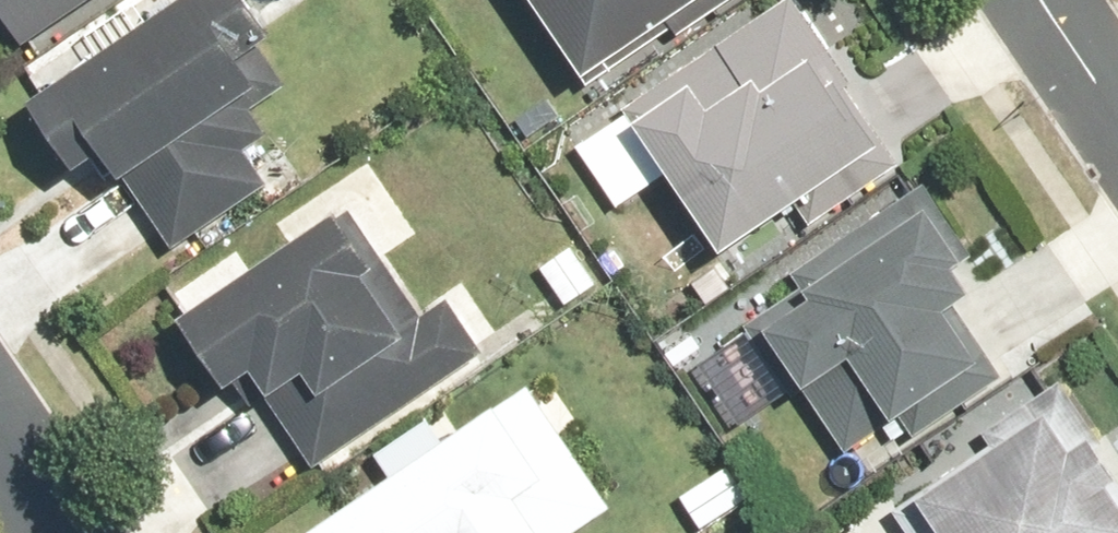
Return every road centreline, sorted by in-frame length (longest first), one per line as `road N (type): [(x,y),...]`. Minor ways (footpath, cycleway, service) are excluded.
road 1 (residential): [(1117,130),(1034,0)]

